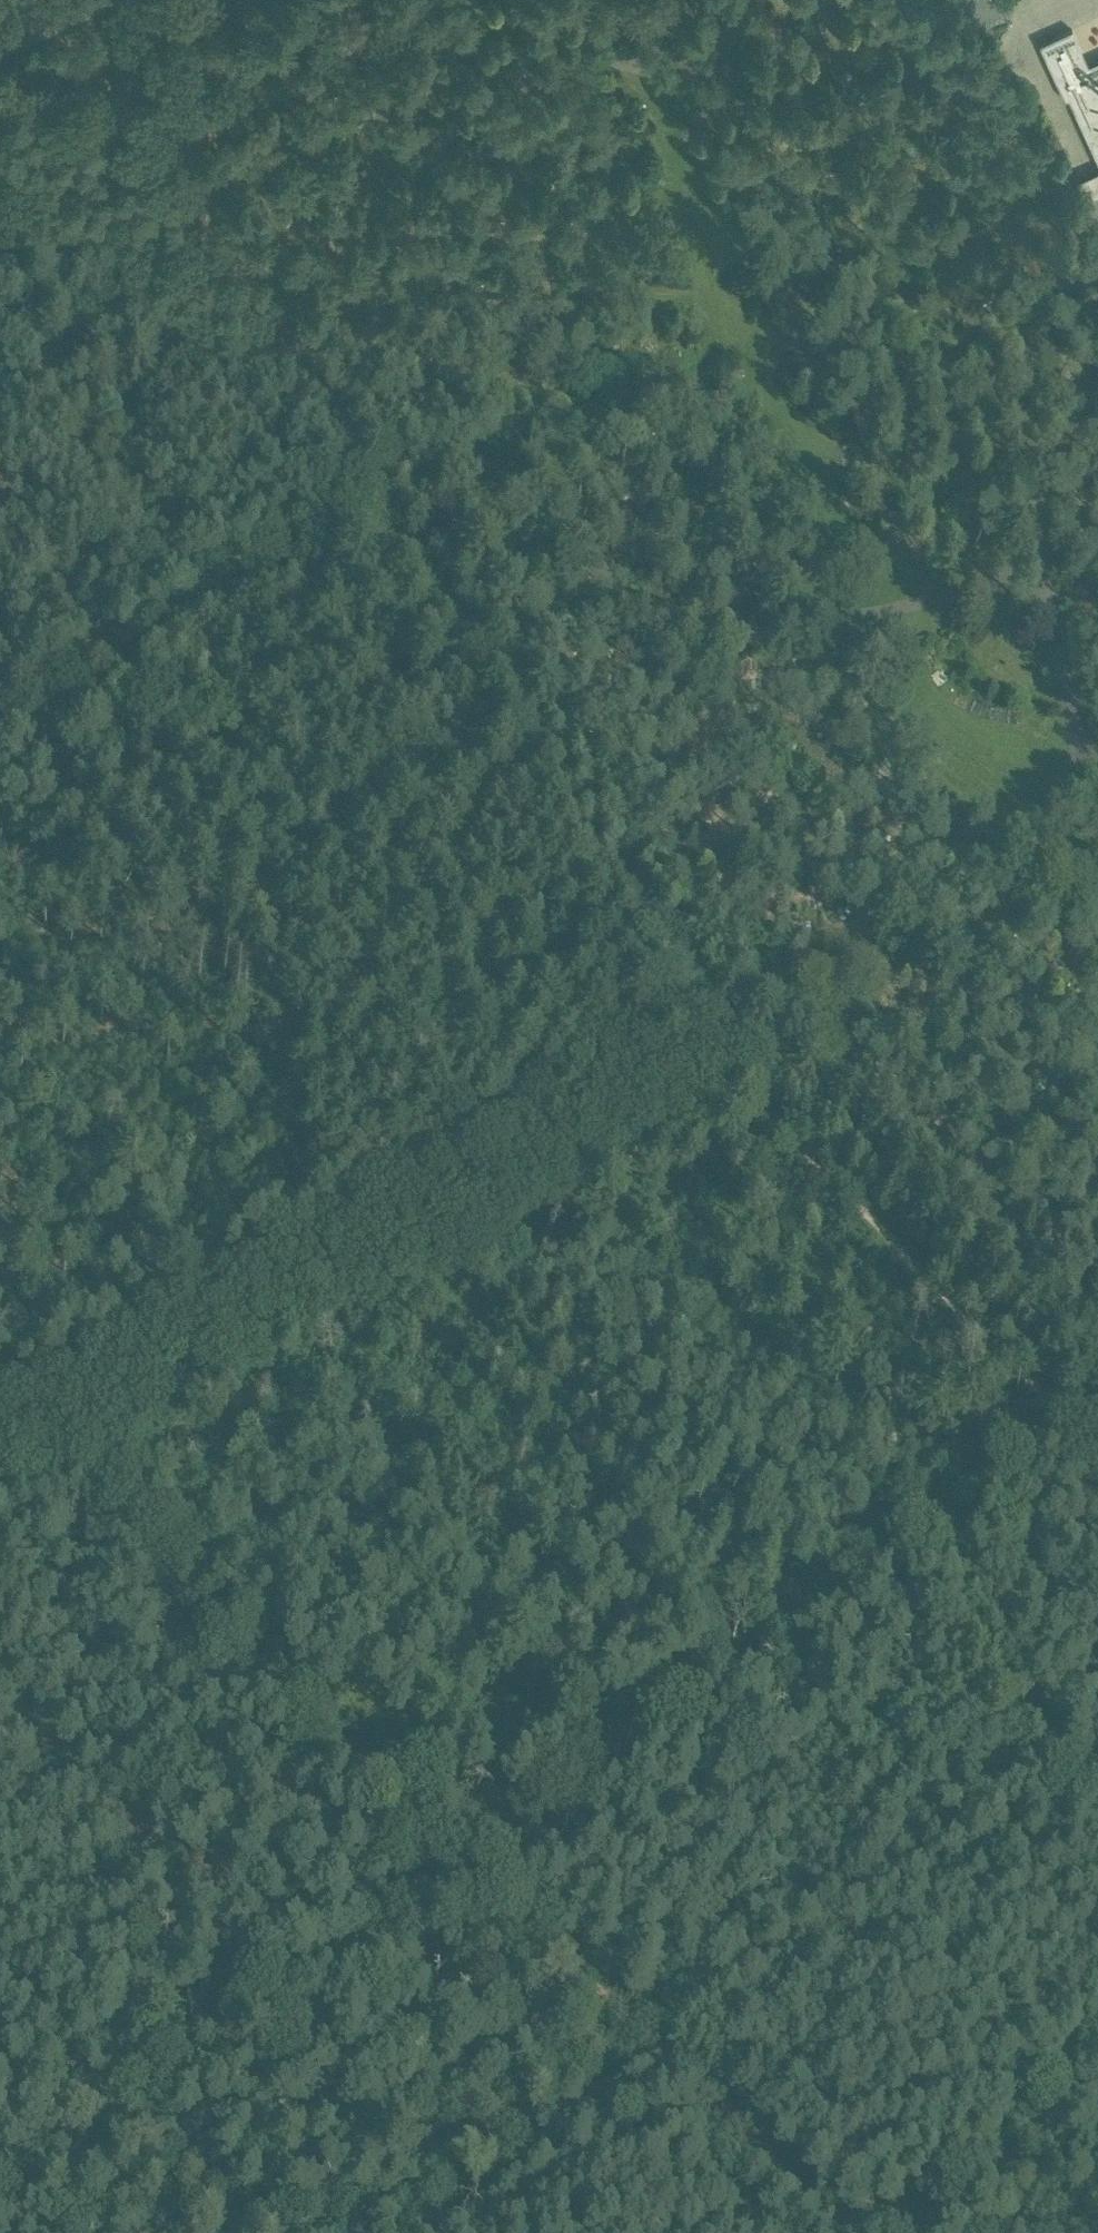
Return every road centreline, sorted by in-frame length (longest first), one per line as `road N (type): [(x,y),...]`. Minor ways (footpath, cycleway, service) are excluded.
road 1 (track): [(69,0),(93,57),(221,264),(713,1010),(759,1050)]
road 2 (track): [(0,1406),(225,1648),(805,2232)]
road 3 (track): [(713,1010),(49,1376),(0,1372)]
road 4 (track): [(1048,1377),(430,1852)]
road 5 (track): [(0,2183),(430,1852)]
road 6 (track): [(377,500),(0,699)]
road 7 (track): [(1097,2046),(918,2232)]

